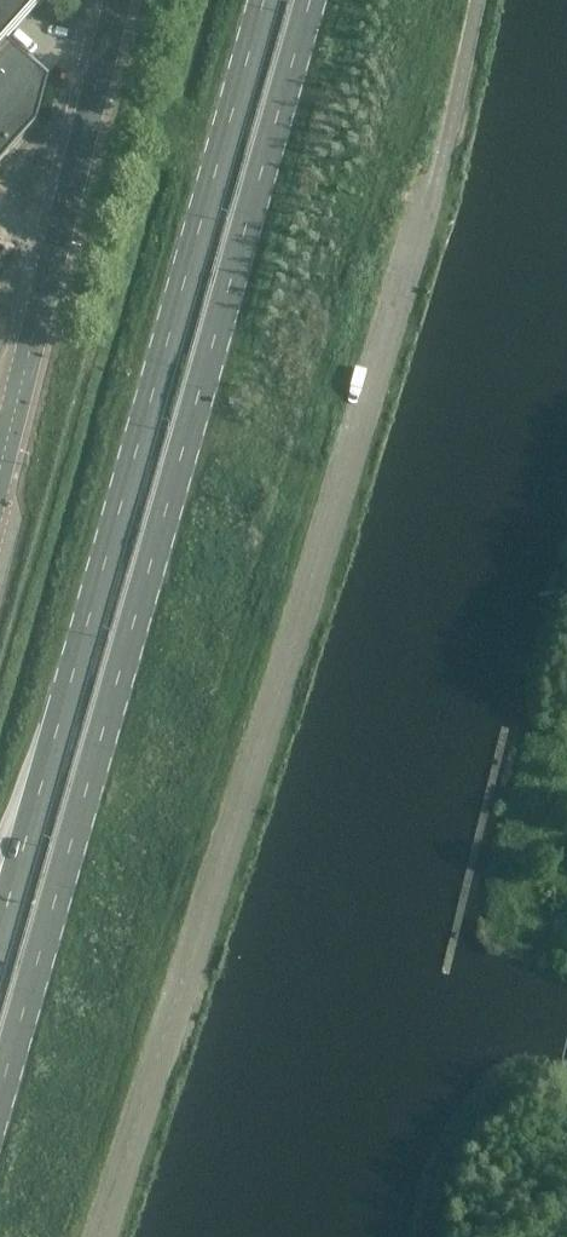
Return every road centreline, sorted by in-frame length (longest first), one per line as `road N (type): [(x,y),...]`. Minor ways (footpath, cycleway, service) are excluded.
road 1 (primary): [(0,1098),(309,0)]
road 2 (primary): [(268,0),(0,935)]
road 3 (unclassified): [(0,460),(117,0)]
road 4 (unclassified): [(106,1236),(146,1114)]

